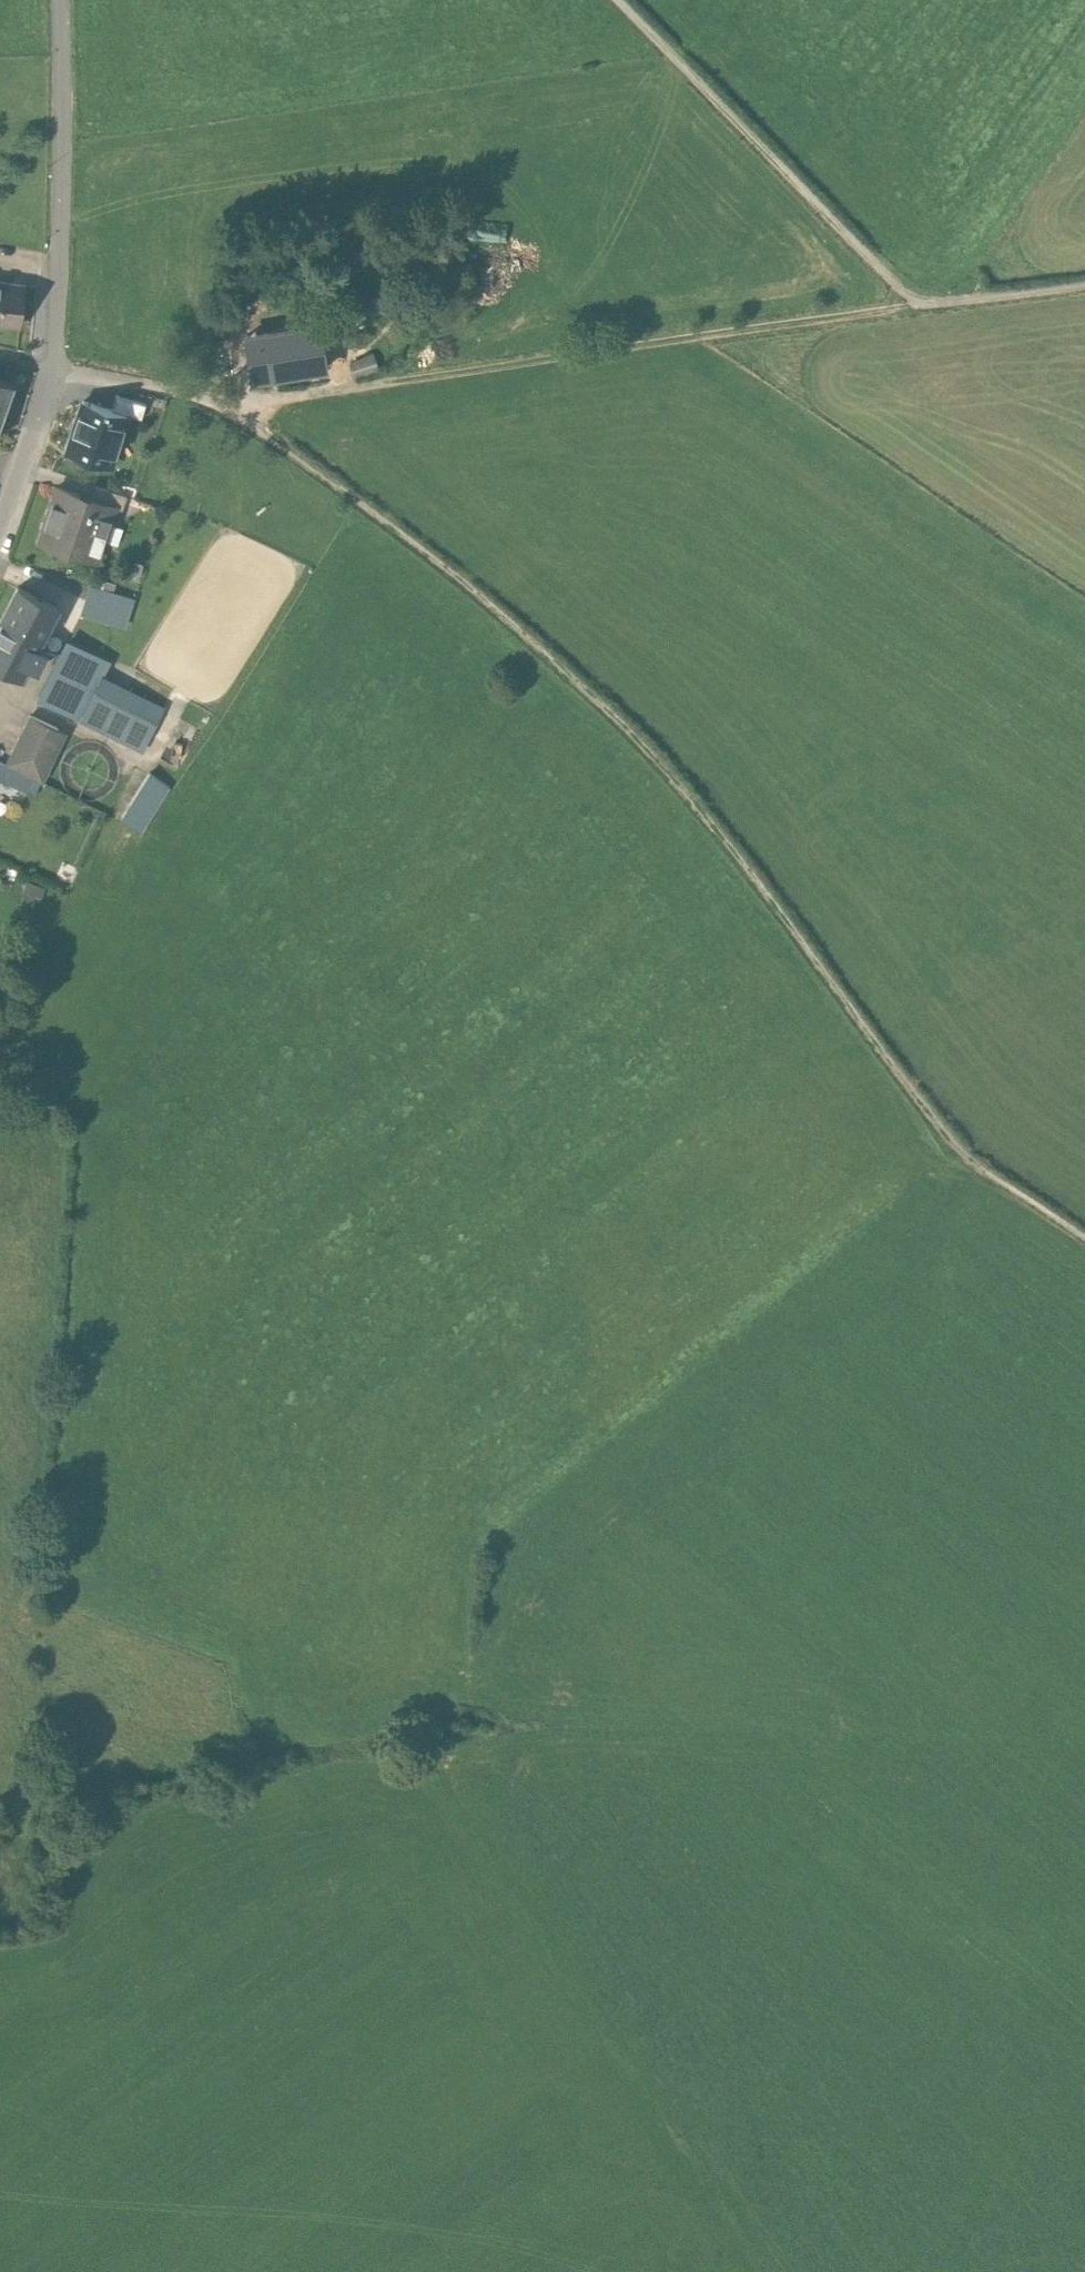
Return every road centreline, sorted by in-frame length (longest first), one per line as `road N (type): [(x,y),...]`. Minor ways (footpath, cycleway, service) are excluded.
road 1 (track): [(241,405),(257,430),(405,538),(571,678),(708,825),(957,1151),(1084,1239)]
road 2 (track): [(241,405),(914,297)]
road 3 (track): [(628,0),(914,297)]
road 4 (unclassified): [(52,370),(68,129),(64,0)]
road 5 (unclassified): [(52,370),(241,405)]
road 6 (track): [(914,297),(1084,273)]
road 7 (residential): [(0,517),(52,370)]

